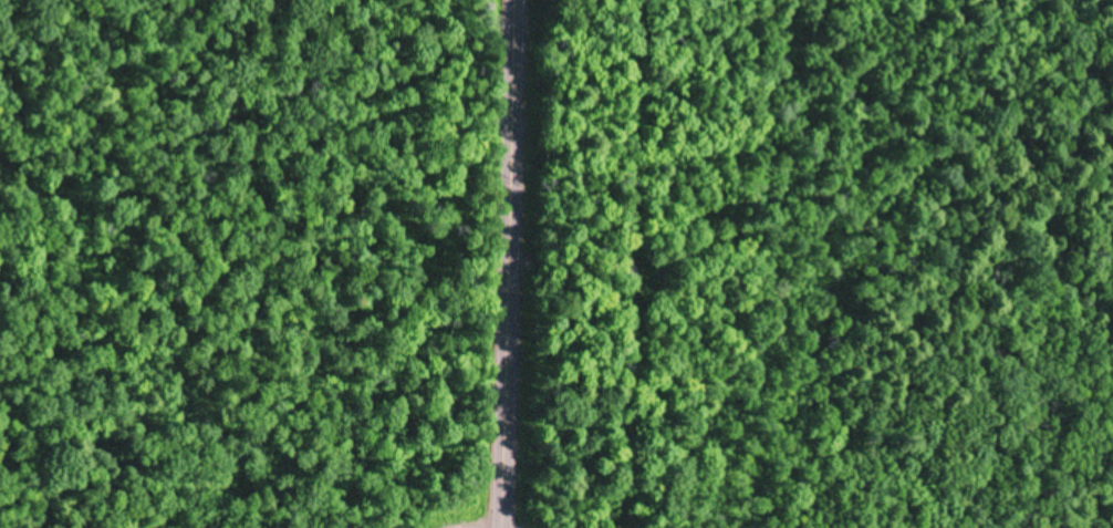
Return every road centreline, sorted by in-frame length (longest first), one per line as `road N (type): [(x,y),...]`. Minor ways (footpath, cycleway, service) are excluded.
road 1 (tertiary): [(506,0),(491,527)]

